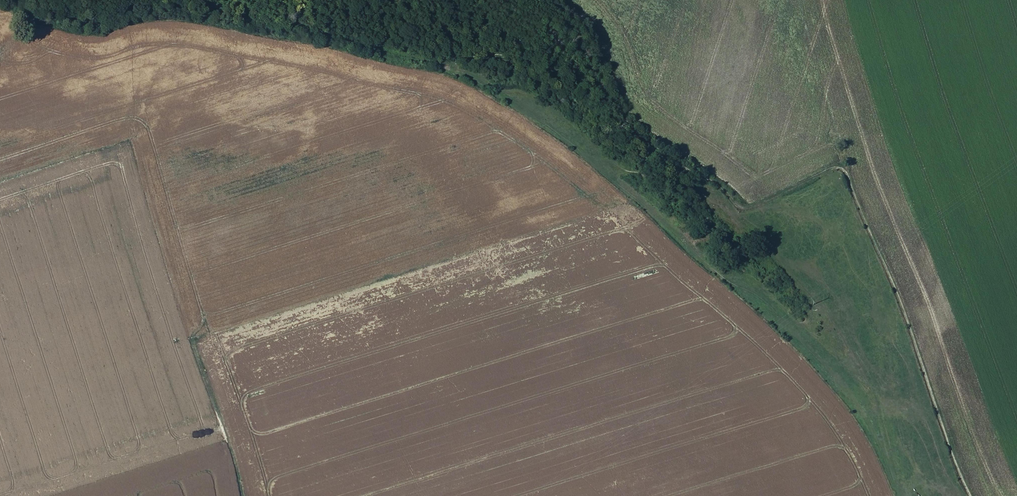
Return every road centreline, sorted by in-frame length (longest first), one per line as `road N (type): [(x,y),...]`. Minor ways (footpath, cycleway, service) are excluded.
road 1 (track): [(194,342),(243,495)]
road 2 (track): [(600,81),(577,36),(513,0)]

